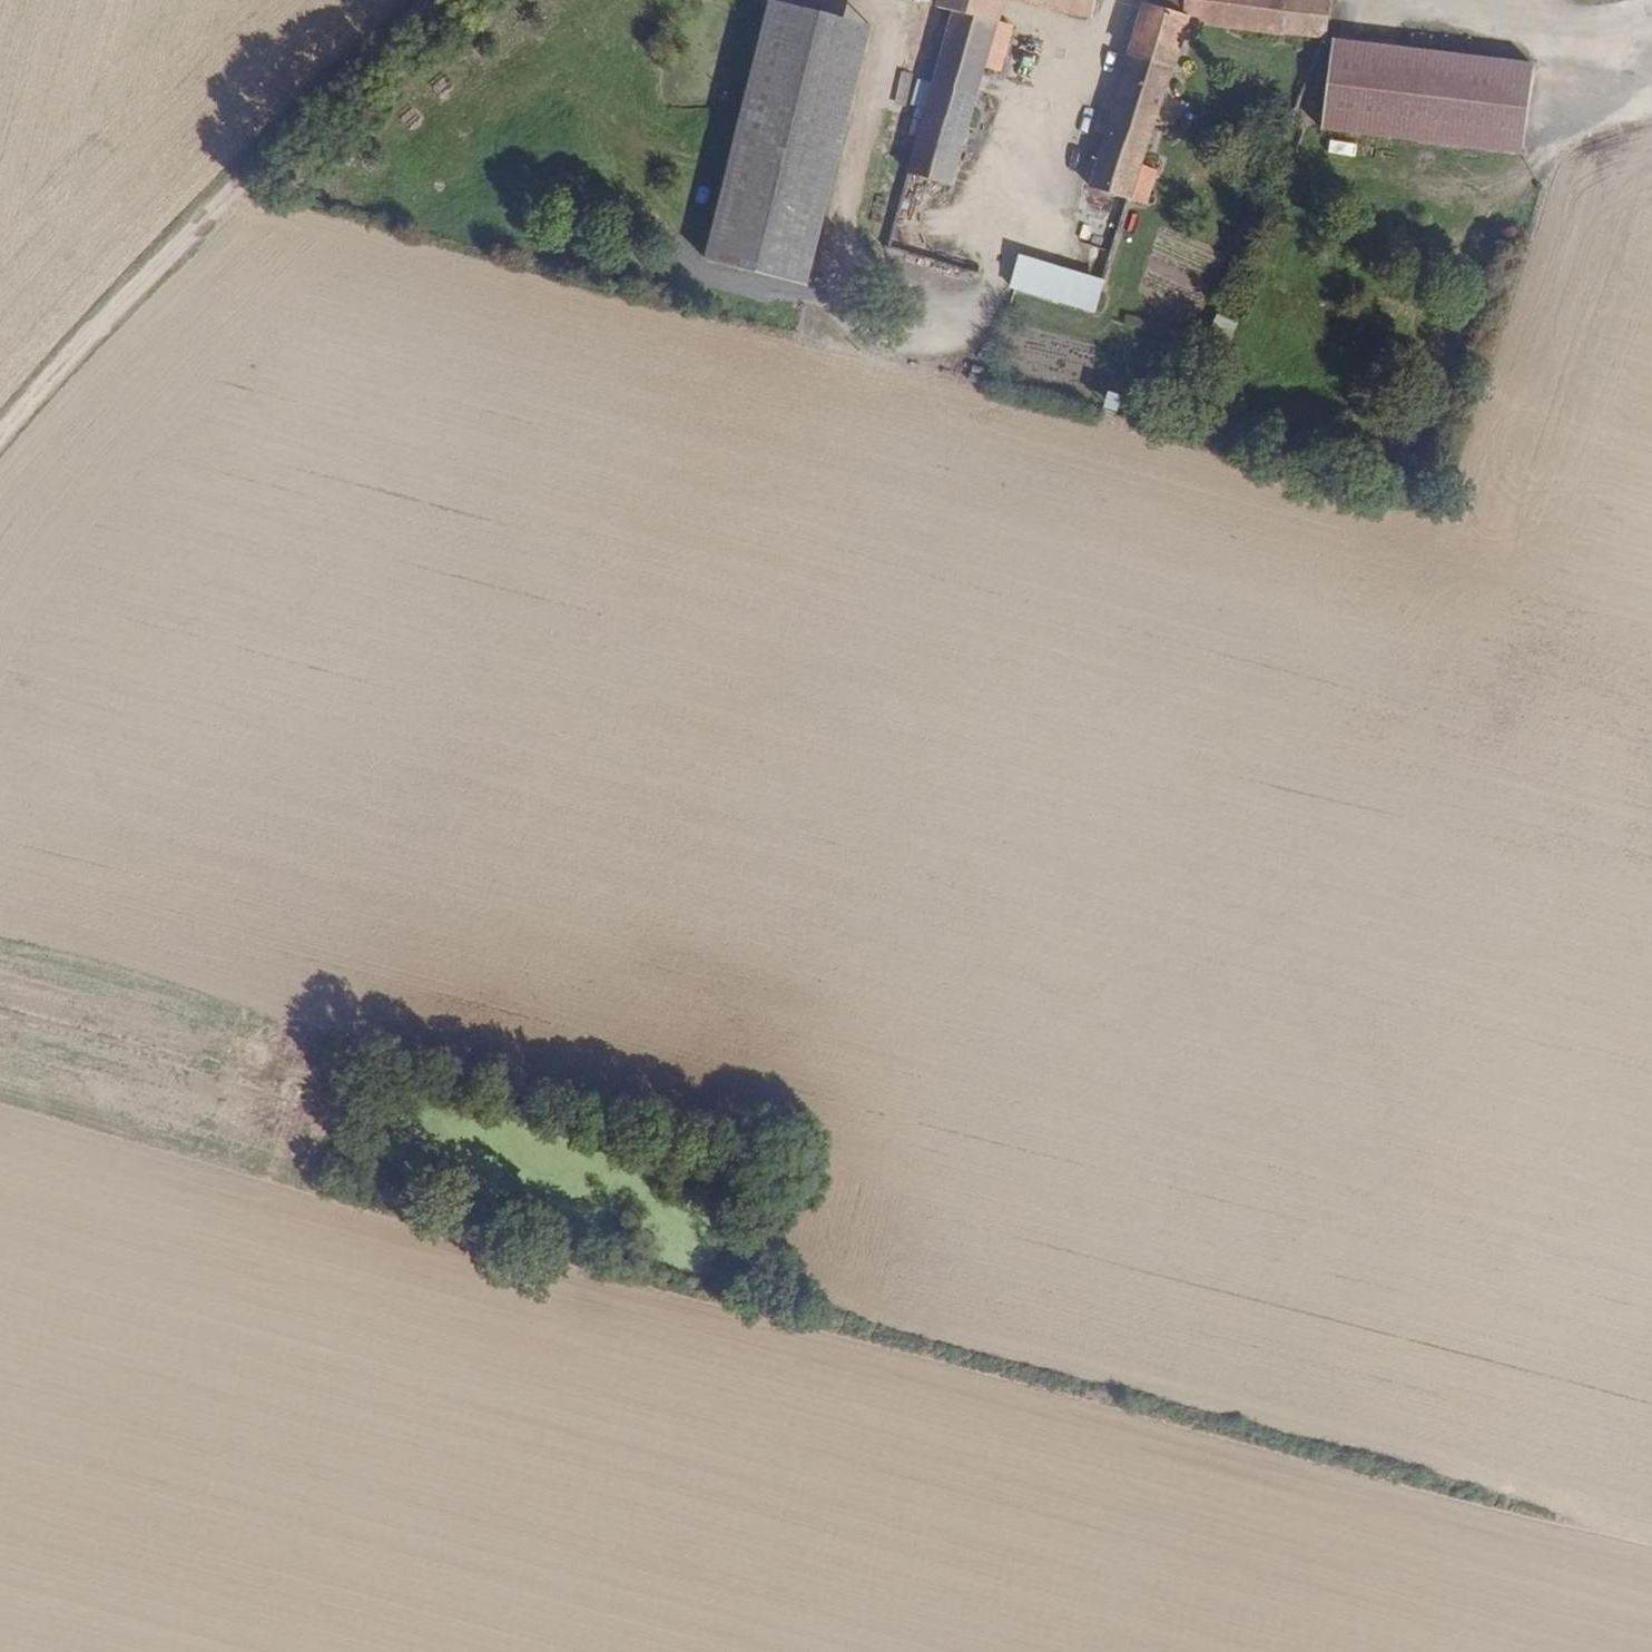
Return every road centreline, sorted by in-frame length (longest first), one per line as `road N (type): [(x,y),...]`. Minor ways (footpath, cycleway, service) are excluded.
road 1 (track): [(0,436),(236,190),(434,0)]

